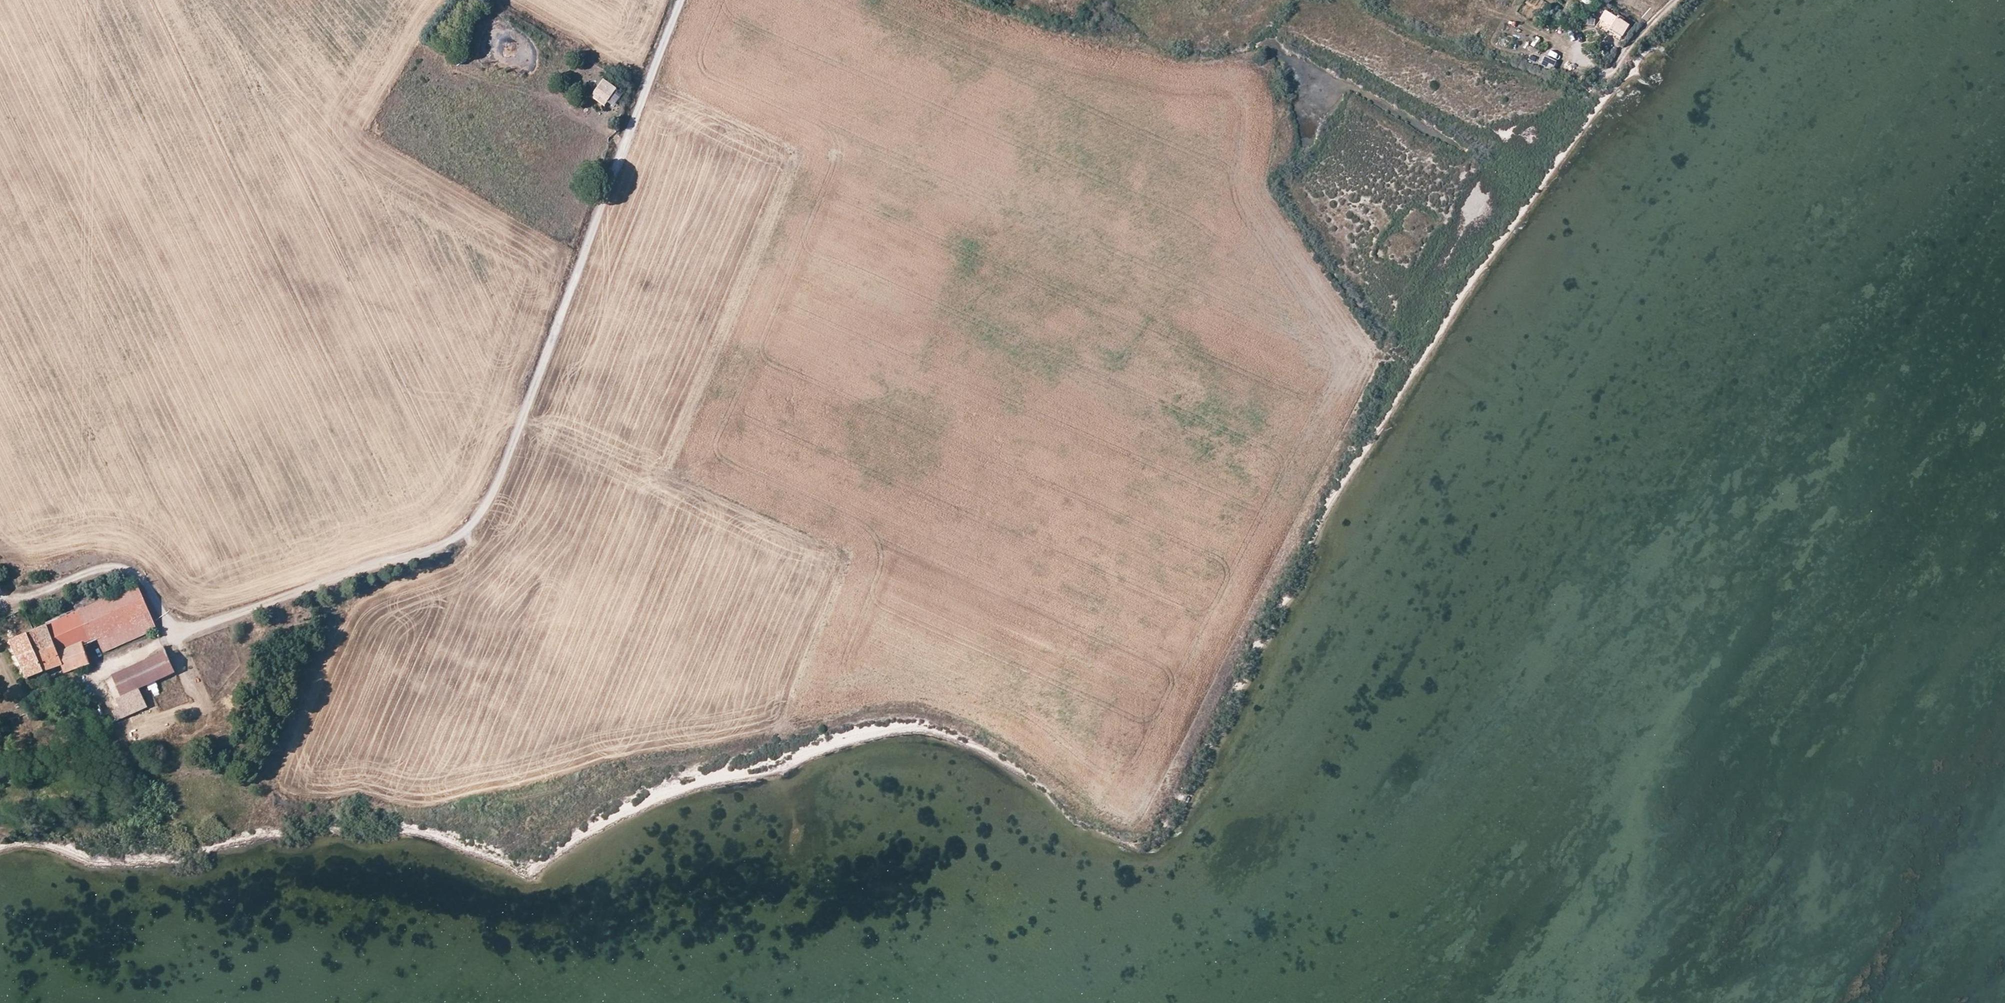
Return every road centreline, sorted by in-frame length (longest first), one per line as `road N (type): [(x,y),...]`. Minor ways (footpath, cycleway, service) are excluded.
road 1 (track): [(681,0),(475,520),(443,546),(185,633)]
road 2 (track): [(0,594),(24,598),(116,568),(141,578),(170,628),(185,633)]

